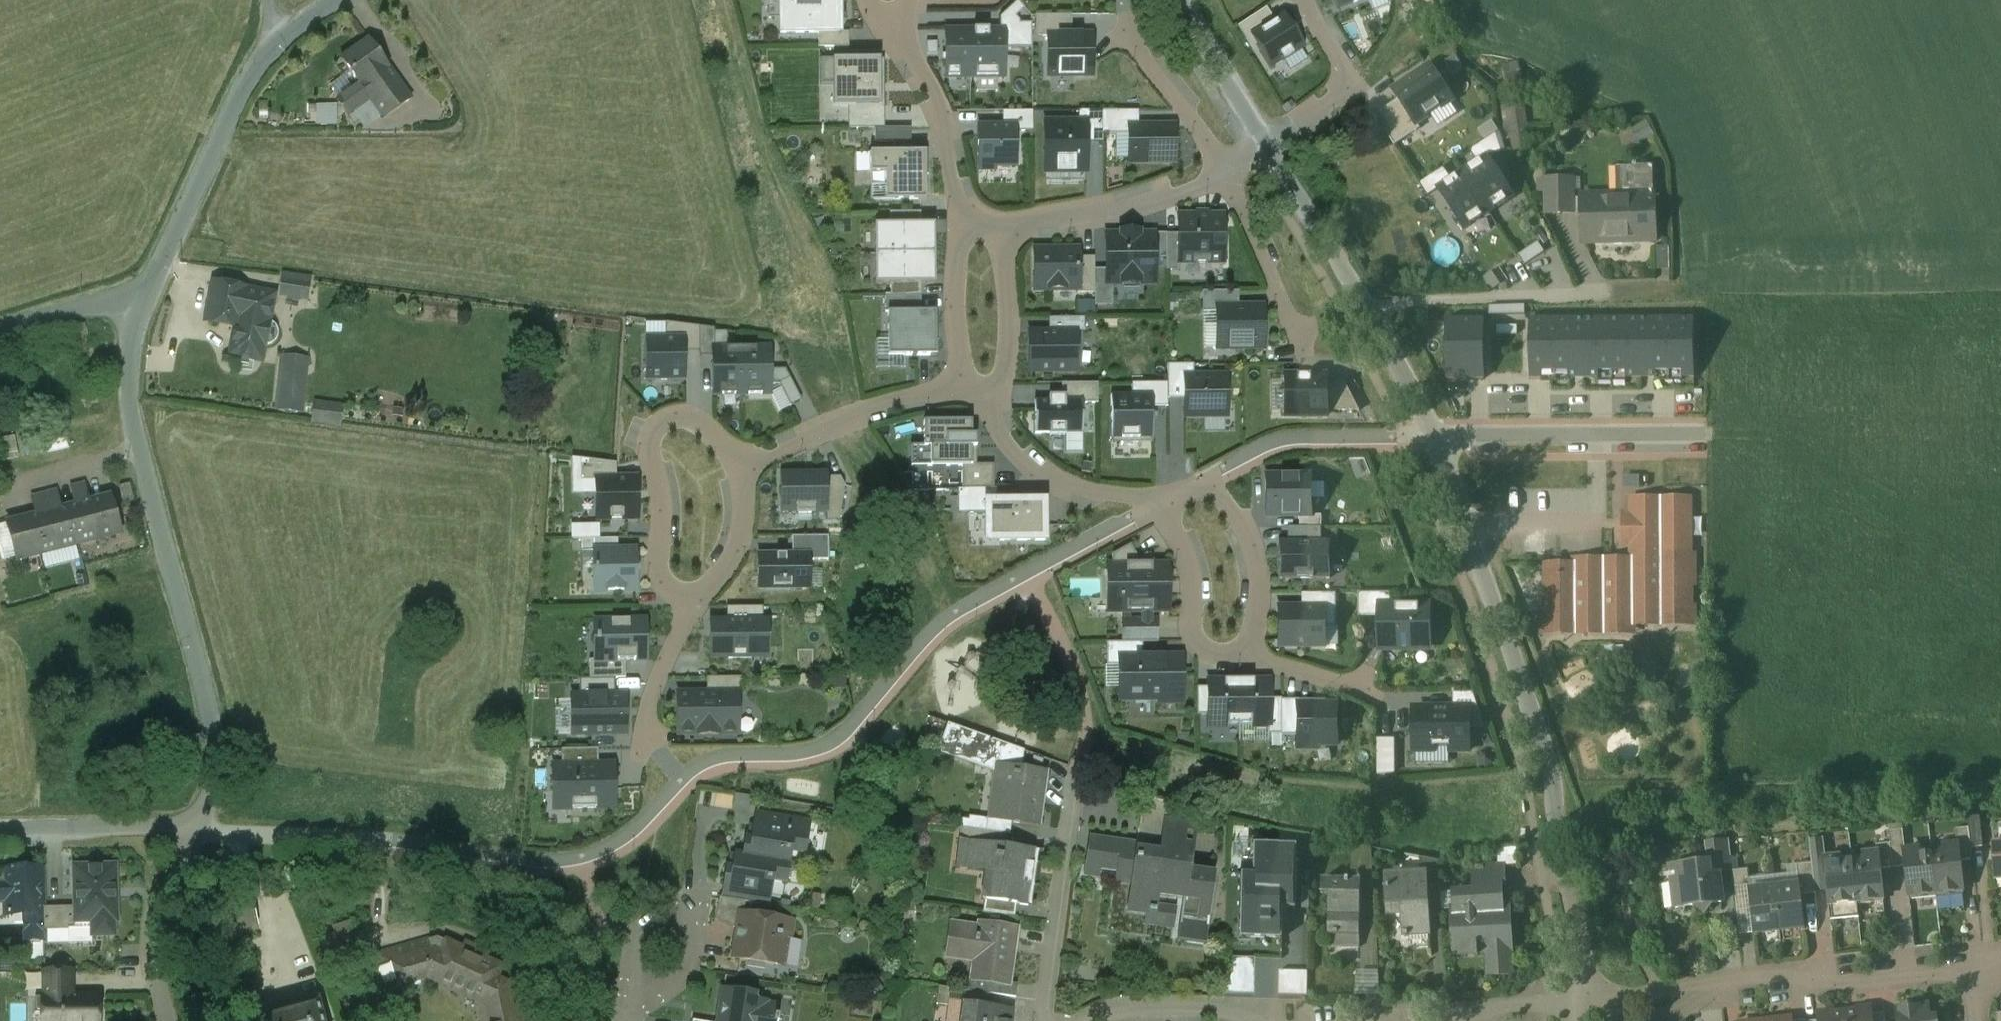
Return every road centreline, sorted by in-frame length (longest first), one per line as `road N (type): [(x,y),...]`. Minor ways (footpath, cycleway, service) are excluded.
road 1 (unclassified): [(200,825),(217,781),(219,732),(133,406),(136,346),(152,285)]
road 2 (residential): [(1600,1005),(1554,814),(1474,574)]
road 3 (residential): [(1968,969),(1827,981),(1772,975),(1600,1005)]
road 4 (unclassified): [(152,285),(248,78),(274,44),(335,0)]
road 5 (unclassified): [(1427,443),(1360,304),(1268,147)]
road 6 (residential): [(751,471),(687,416),(659,422),(650,434),(661,517),(656,567),(695,608)]
road 7 (residential): [(1427,443),(1702,442)]
road 8 (residential): [(1159,502),(1218,493),(1244,527),(1259,584),(1246,660)]
road 9 (residential): [(1046,1020),(1071,785)]
road 10 (residential): [(966,382),(823,430),(751,471)]
road 11 (residential): [(1220,171),(997,240)]
road 12 (residential): [(989,393),(1024,457),(1052,482),(1121,502),(1159,502)]
road 13 (residential): [(970,234),(949,144),(901,39)]
road 14 (residential): [(166,1020),(150,941),(160,903),(200,825)]
road 15 (residential): [(0,830),(200,825)]
road 16 (residential): [(1220,171),(1303,353)]
road 17 (residential): [(1159,502),(1188,562),(1197,643),(1246,660)]
road 18 (residential): [(625,1019),(636,942),(653,918),(669,915),(692,930),(692,961),(682,976)]
road 19 (residential): [(1268,147),(1343,88),(1341,64),(1306,0)]
road 20 (residential): [(379,849),(239,842),(200,825)]
road 21 (residential): [(1128,19),(1135,47),(1220,171)]
road 22 (unclassified): [(1268,147),(1181,0)]
road 23 (residential): [(695,608),(654,688),(639,758)]
road 24 (unclassified): [(0,328),(152,285)]
road 25 (residential): [(989,393),(1007,349),(997,240)]
road 26 (residential): [(751,471),(734,556),(695,608)]
road 27 (residential): [(970,234),(957,278),(966,382)]
road 28 (residential): [(1600,1005),(1505,1007),(1454,1020)]
road 29 (unclassified): [(1474,574),(1427,443)]
road 30 (residential): [(1246,660),(1378,699)]
road 31 (residential): [(1231,1020),(1157,1010),(1095,1020)]

